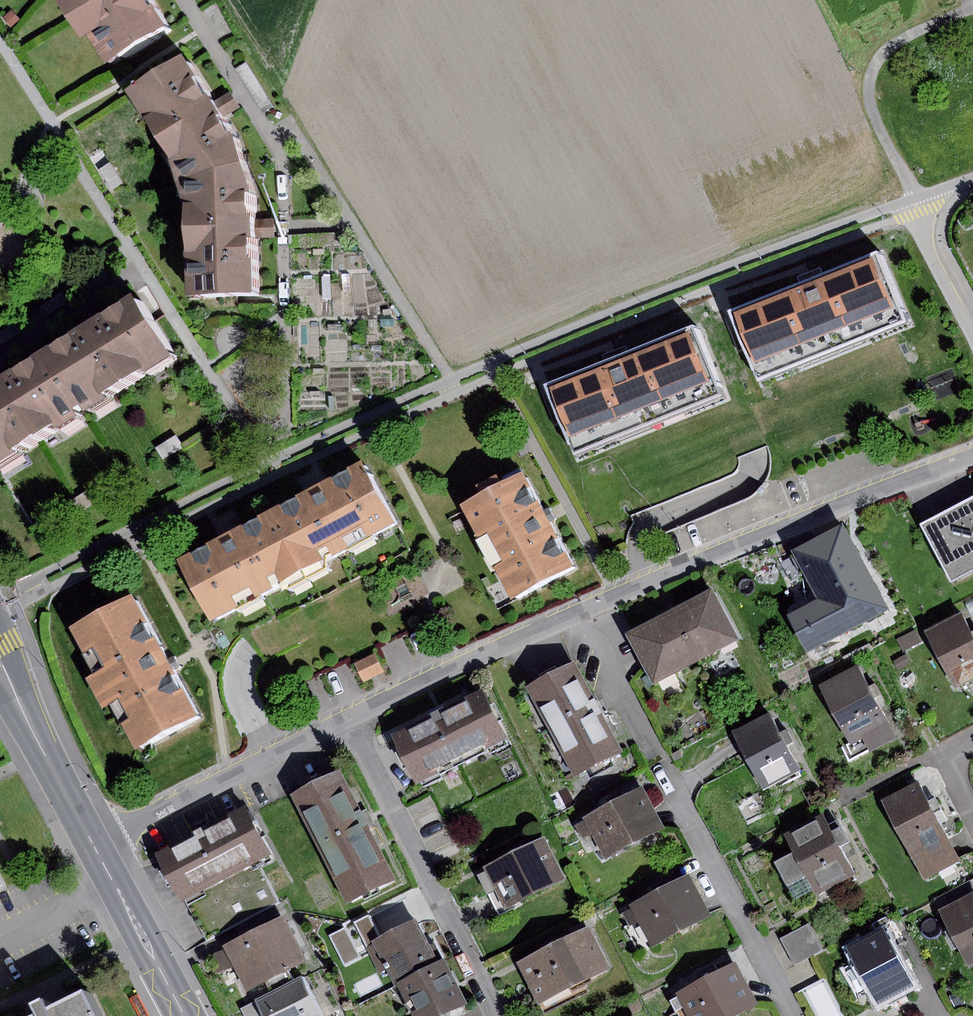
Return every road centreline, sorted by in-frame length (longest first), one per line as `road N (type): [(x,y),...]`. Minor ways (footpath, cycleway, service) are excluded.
road 1 (residential): [(792,1015),(580,612)]
road 2 (residential): [(972,456),(580,612)]
road 3 (residential): [(498,1015),(347,722)]
road 4 (residential): [(347,722),(93,847)]
road 5 (residential): [(580,612),(347,722)]
road 6 (residential): [(0,673),(93,847)]
road 7 (residential): [(93,847),(182,1015)]
road 8 (residential): [(912,199),(926,246),(972,338)]

